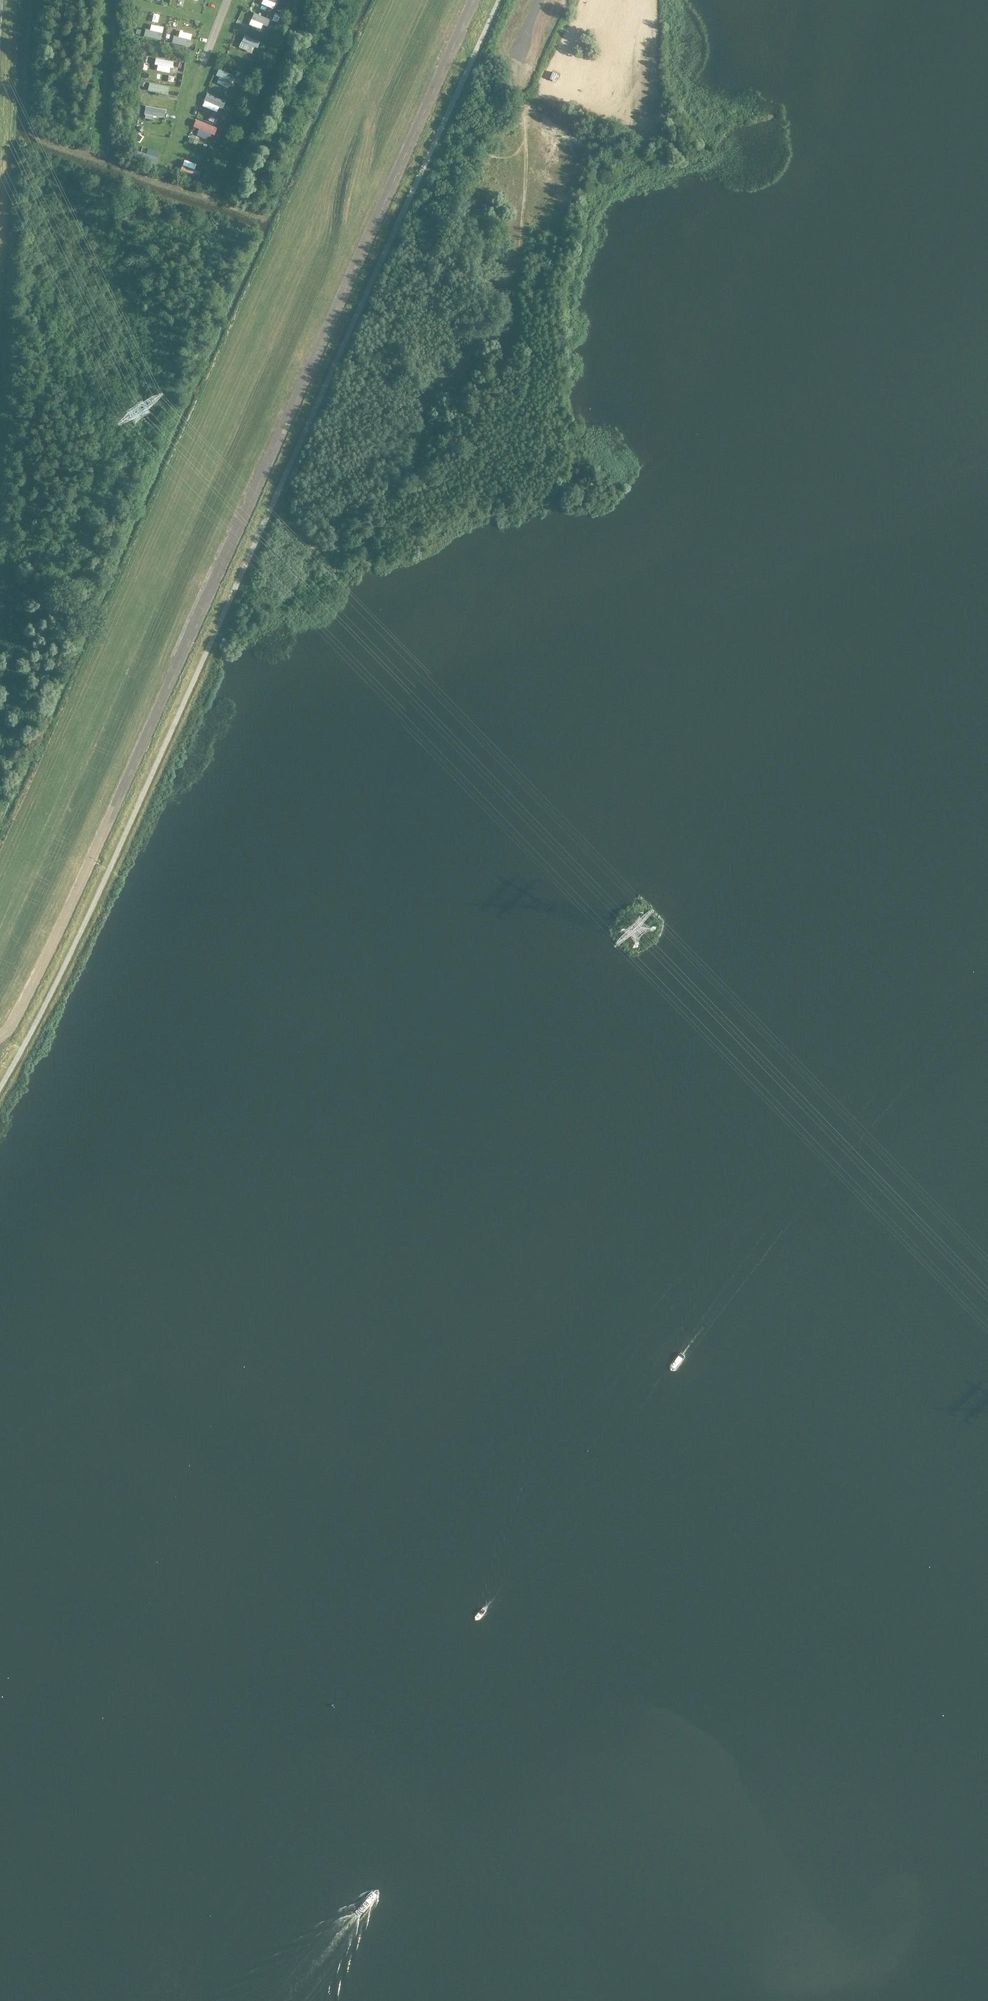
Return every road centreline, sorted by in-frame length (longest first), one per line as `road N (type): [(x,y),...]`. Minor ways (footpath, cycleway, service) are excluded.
road 1 (unclassified): [(0,1037),(16,1021),(478,0)]
road 2 (track): [(508,433),(524,392),(527,346),(519,296),(527,130),(521,87)]

